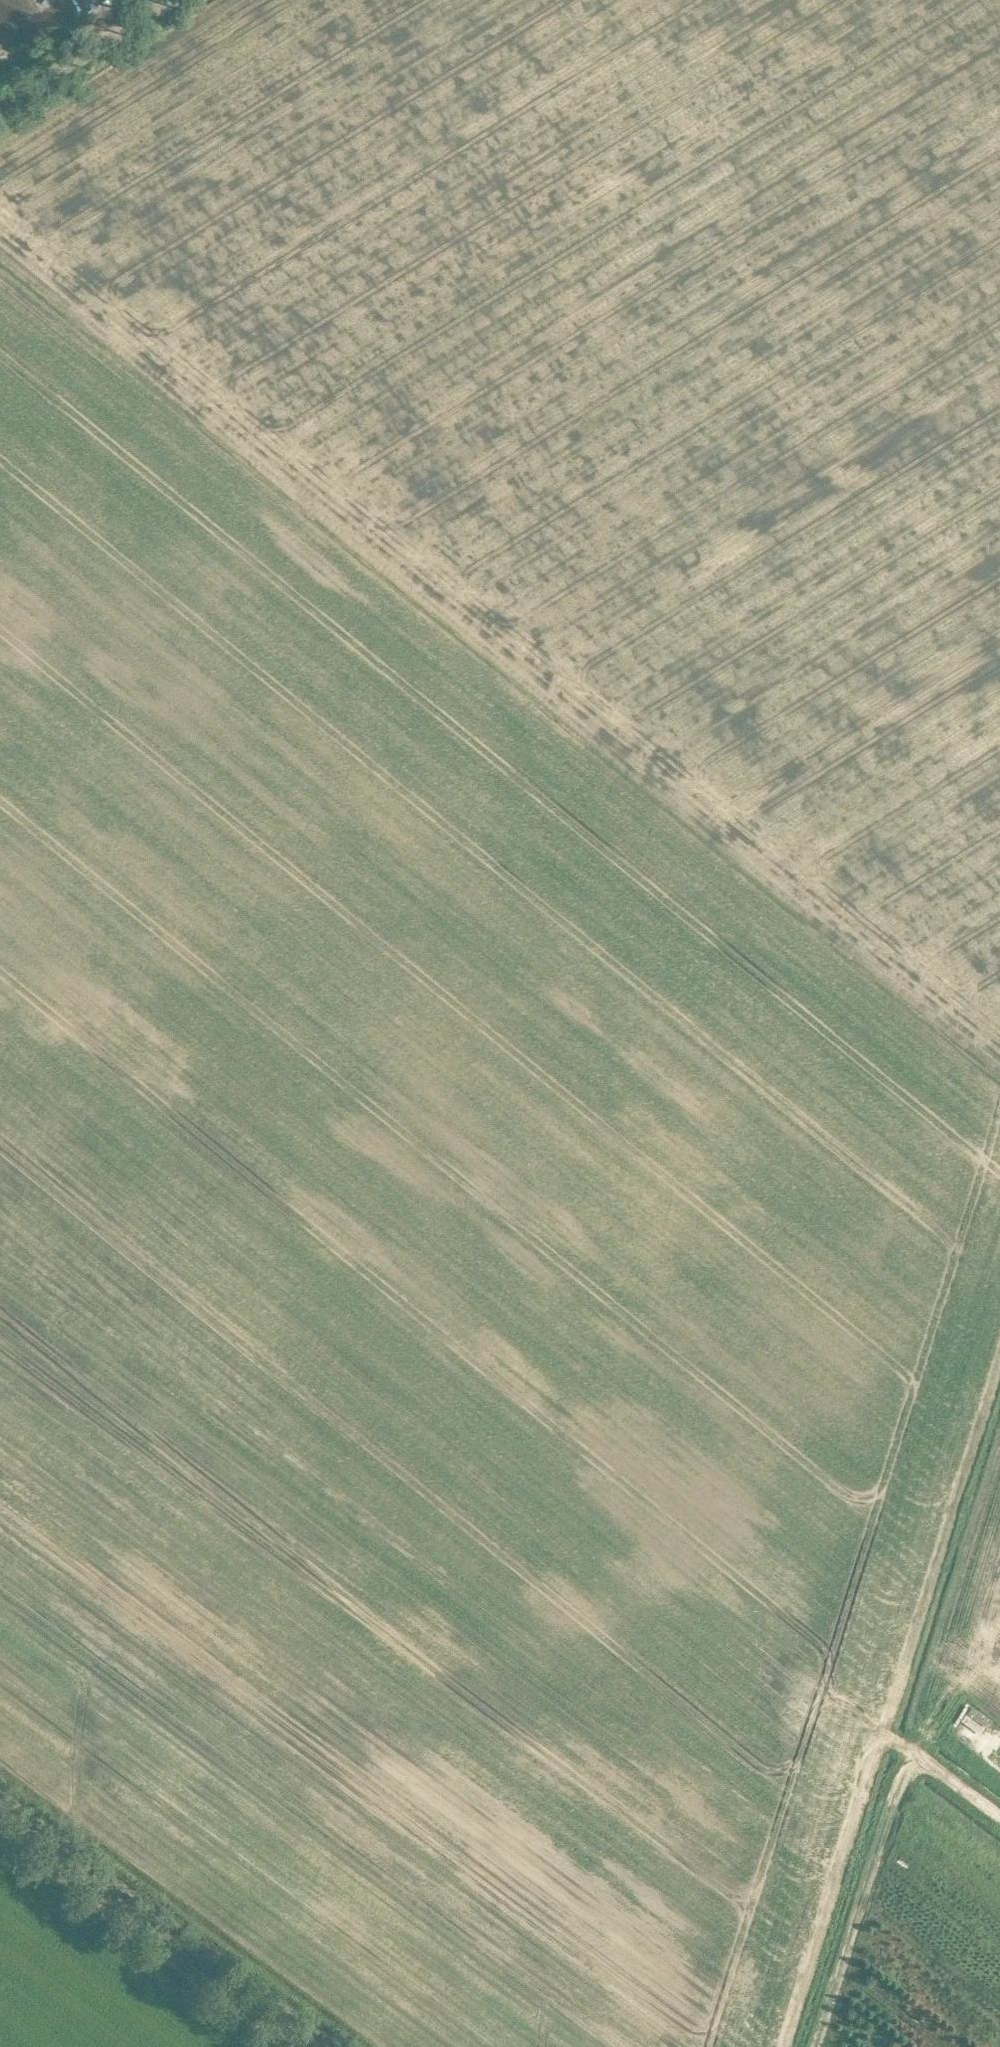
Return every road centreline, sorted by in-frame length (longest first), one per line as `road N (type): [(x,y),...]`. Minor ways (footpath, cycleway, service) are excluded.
road 1 (track): [(0,1817),(308,2046)]
road 2 (unclassified): [(0,109),(180,0)]

